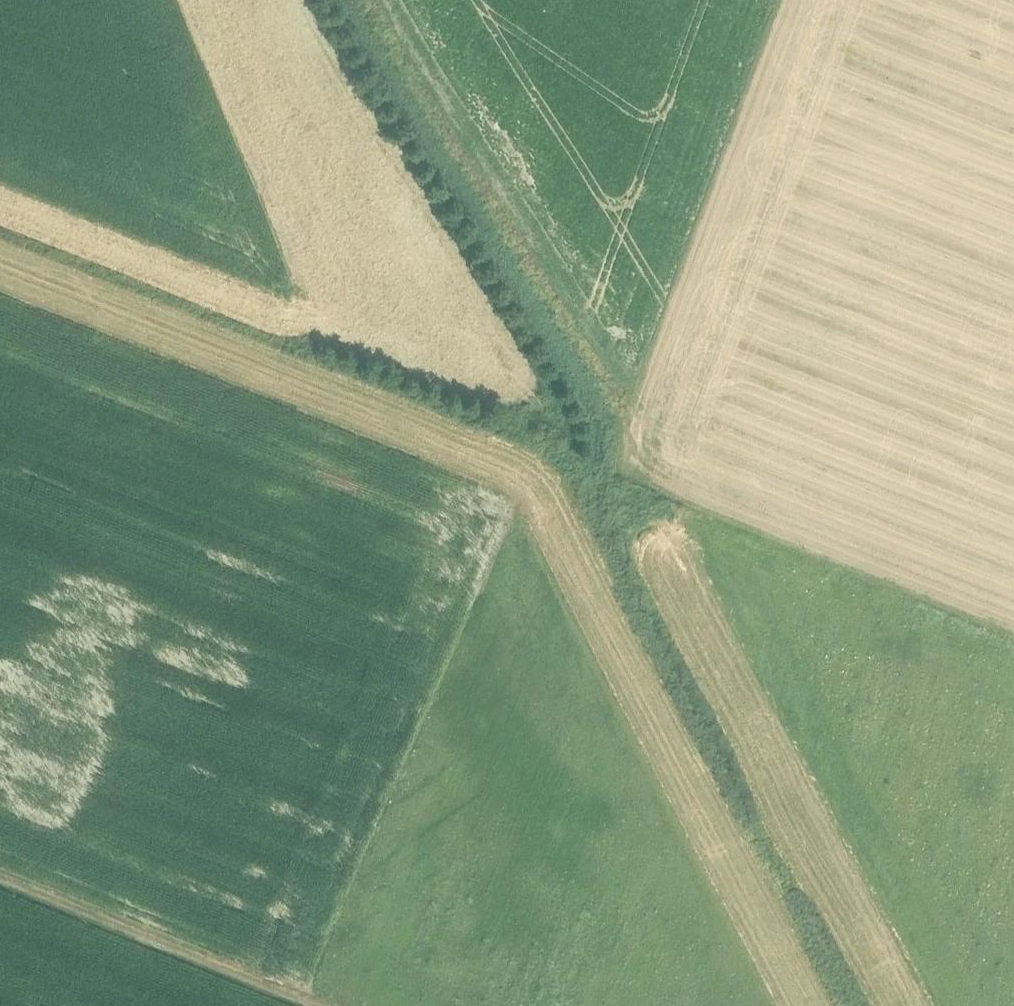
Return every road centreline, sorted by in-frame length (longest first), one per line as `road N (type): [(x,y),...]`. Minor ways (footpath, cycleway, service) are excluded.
road 1 (track): [(326,1005),(0,875)]

